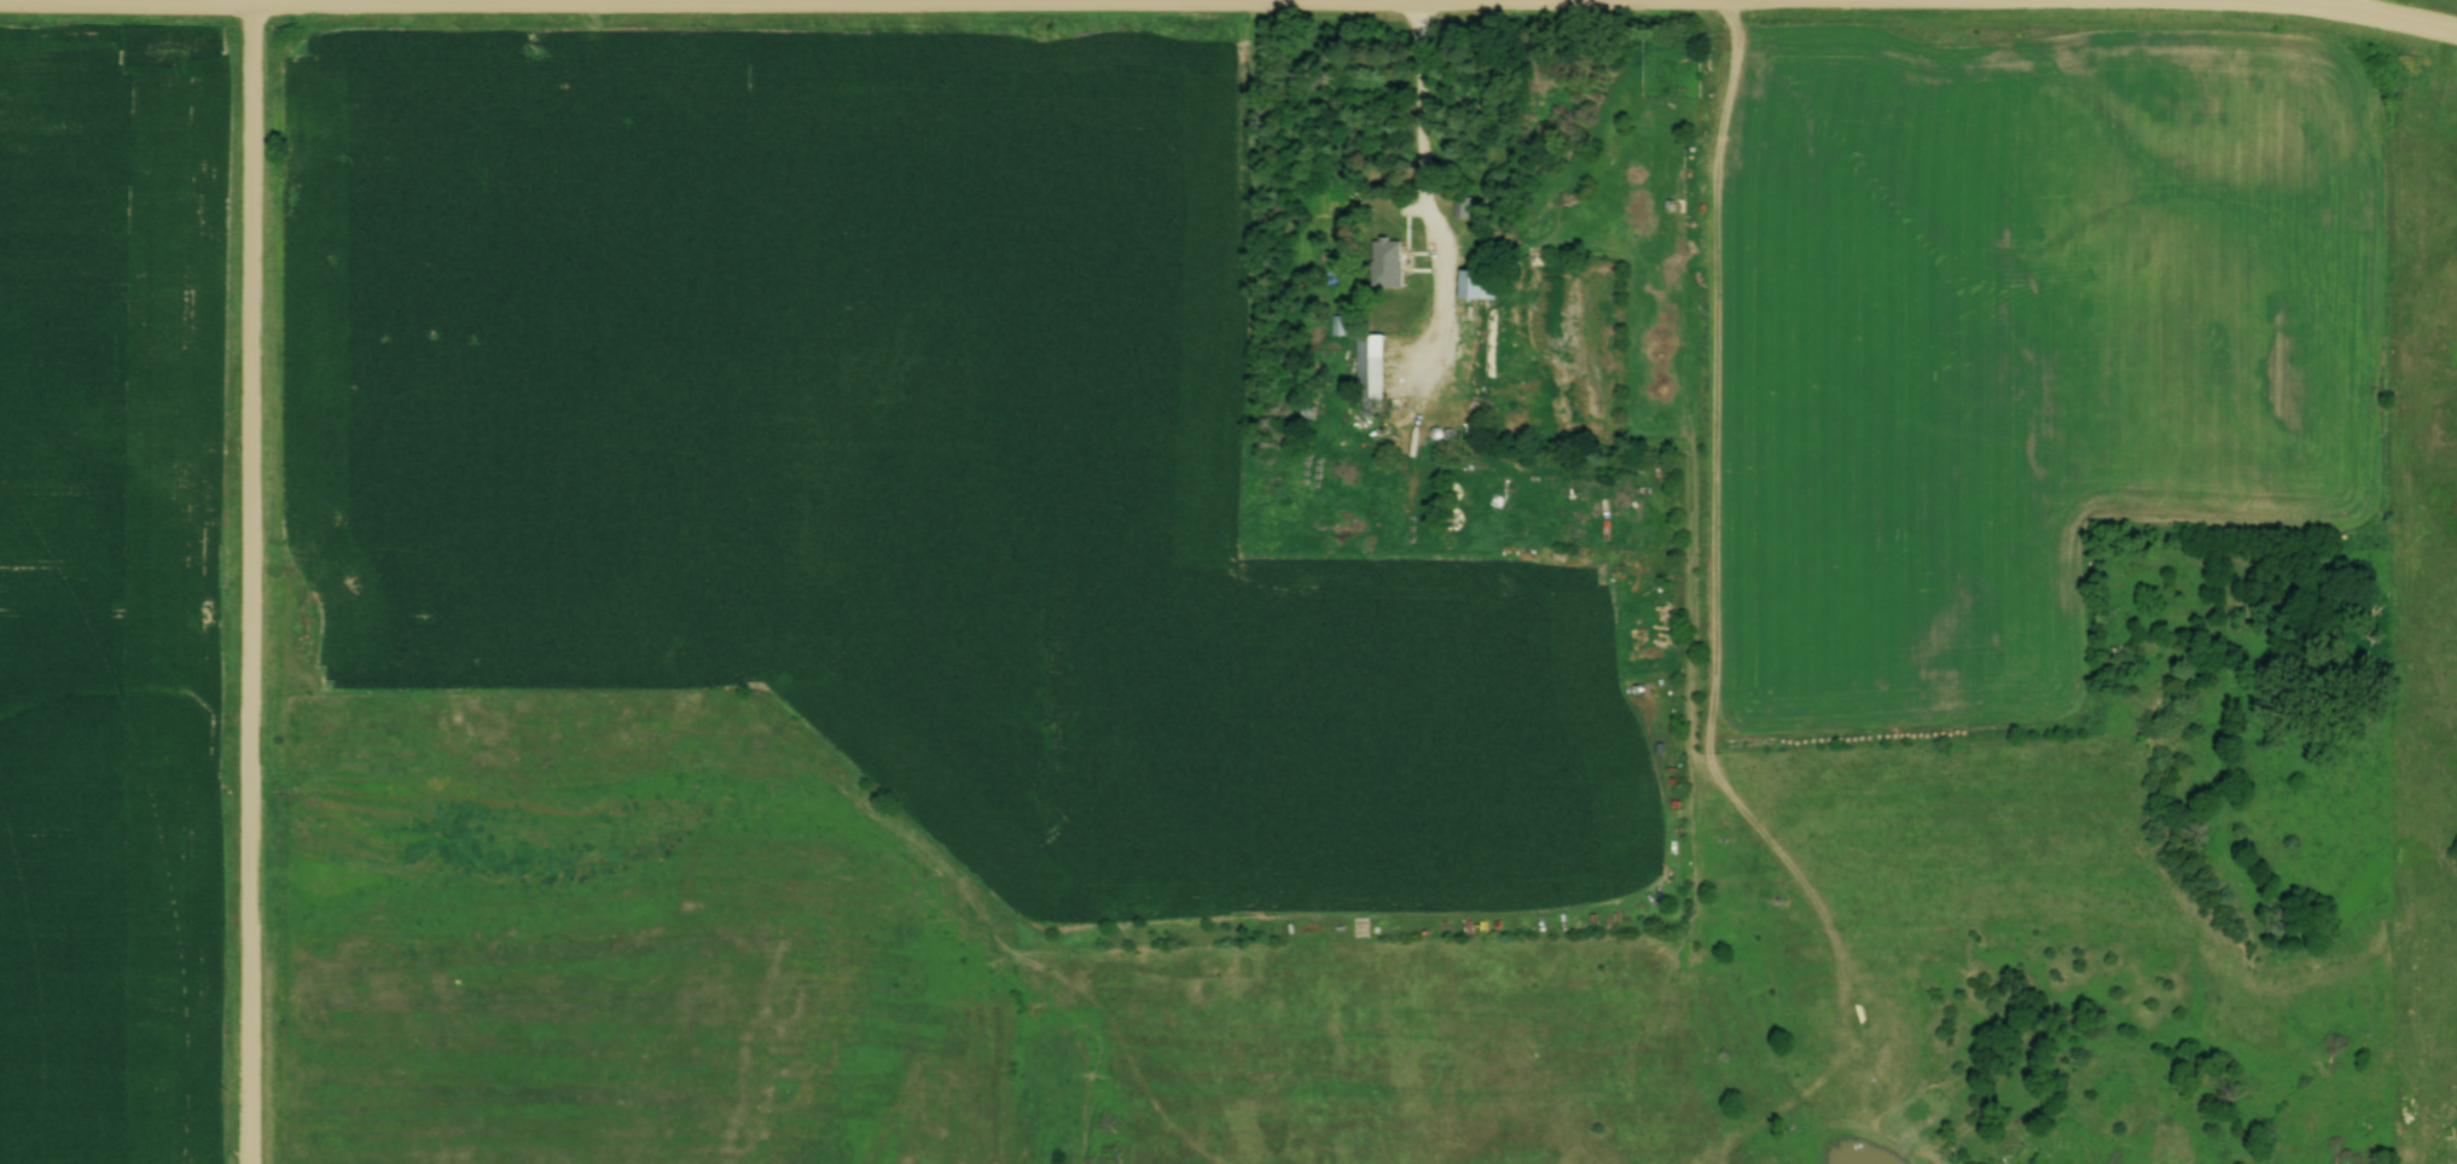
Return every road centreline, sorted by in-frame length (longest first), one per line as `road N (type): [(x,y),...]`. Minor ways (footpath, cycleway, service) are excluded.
road 1 (residential): [(258,1163),(254,0)]
road 2 (residential): [(2456,28),(2285,0)]

